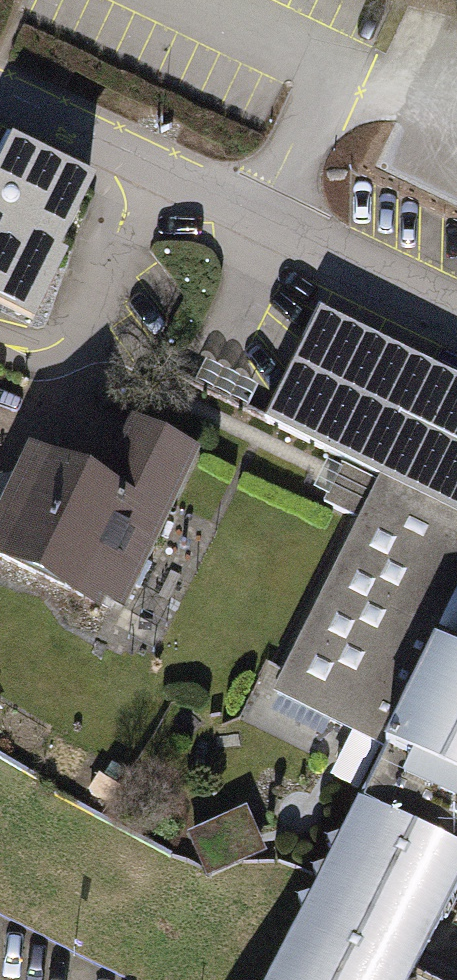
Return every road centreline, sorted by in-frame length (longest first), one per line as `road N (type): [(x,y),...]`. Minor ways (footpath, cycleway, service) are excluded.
road 1 (residential): [(0,90),(456,312)]

